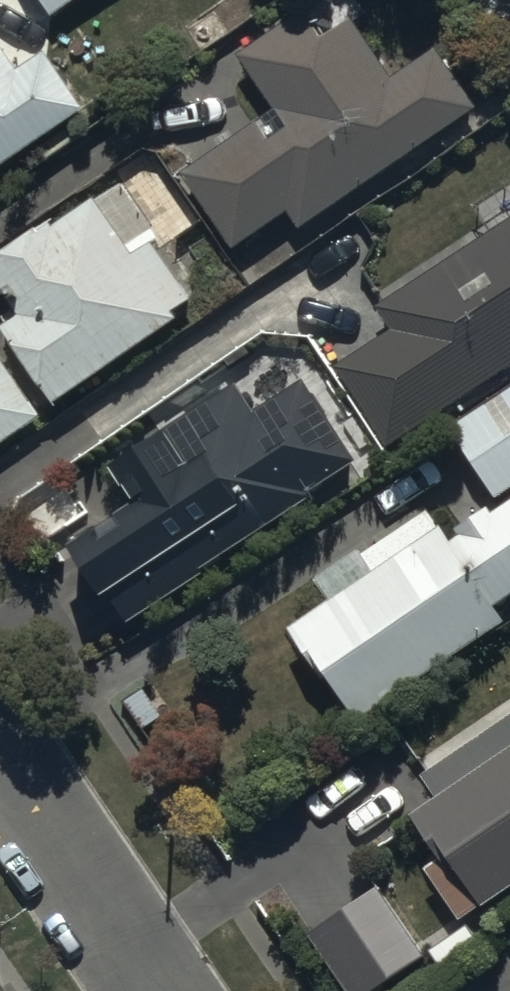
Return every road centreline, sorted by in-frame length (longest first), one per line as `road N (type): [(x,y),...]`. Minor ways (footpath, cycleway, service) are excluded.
road 1 (residential): [(0,752),(161,990)]

